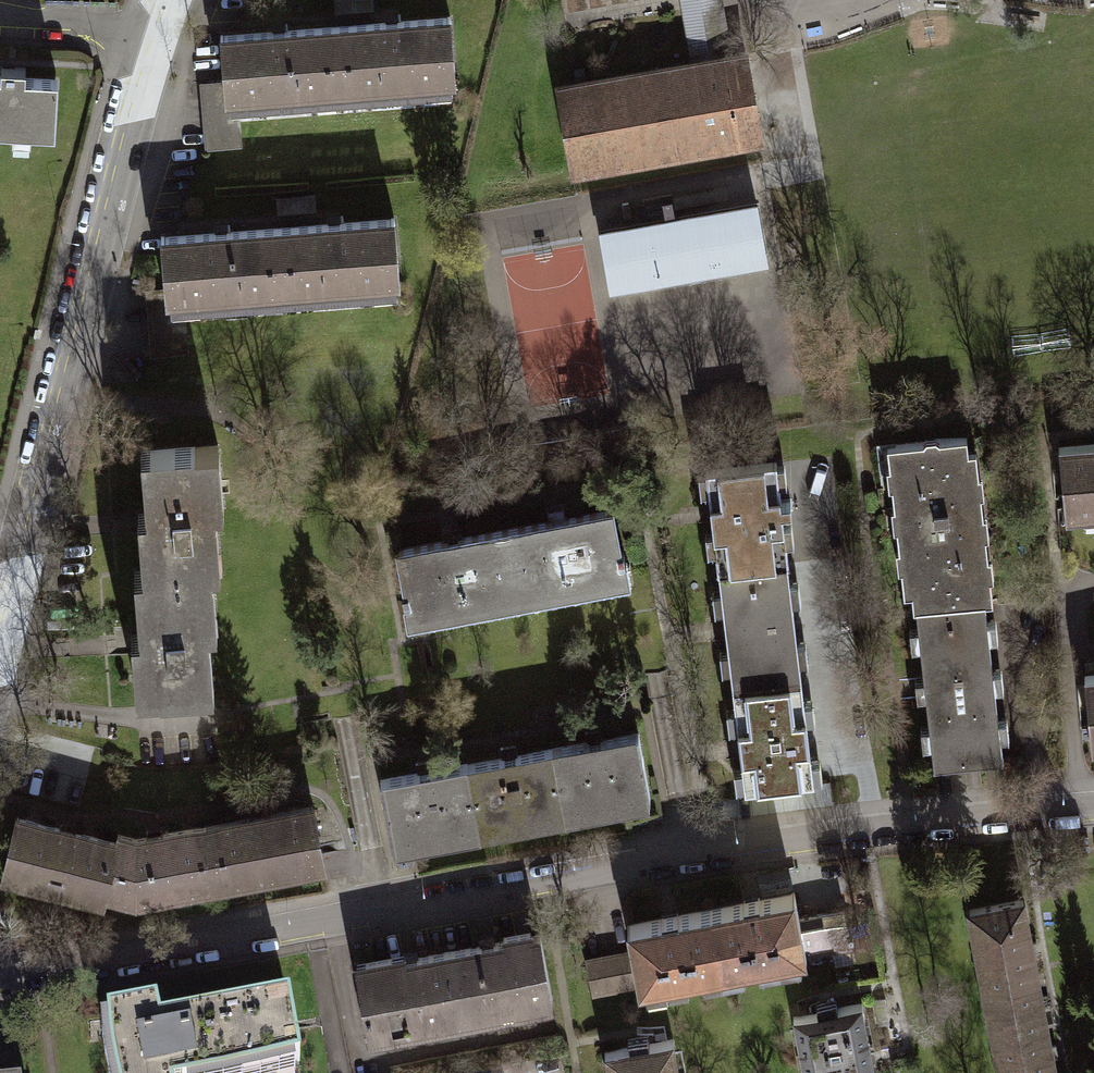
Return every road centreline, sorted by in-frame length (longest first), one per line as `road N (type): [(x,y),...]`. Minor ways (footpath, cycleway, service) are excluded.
road 1 (residential): [(1093,808),(706,854),(0,976)]
road 2 (tertiary): [(0,660),(178,0)]

